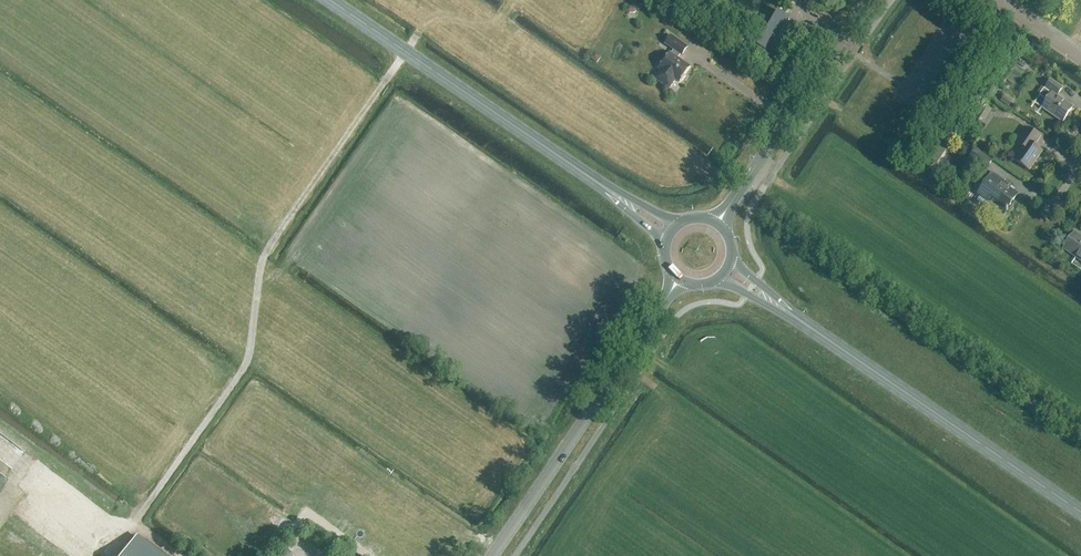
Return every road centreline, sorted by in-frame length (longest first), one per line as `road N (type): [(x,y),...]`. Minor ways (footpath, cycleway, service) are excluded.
road 1 (primary): [(789,314),(1080,513)]
road 2 (primary): [(329,0),(607,189)]
road 3 (secondary): [(679,280),(491,555)]
road 4 (secondary): [(718,225),(869,0)]

